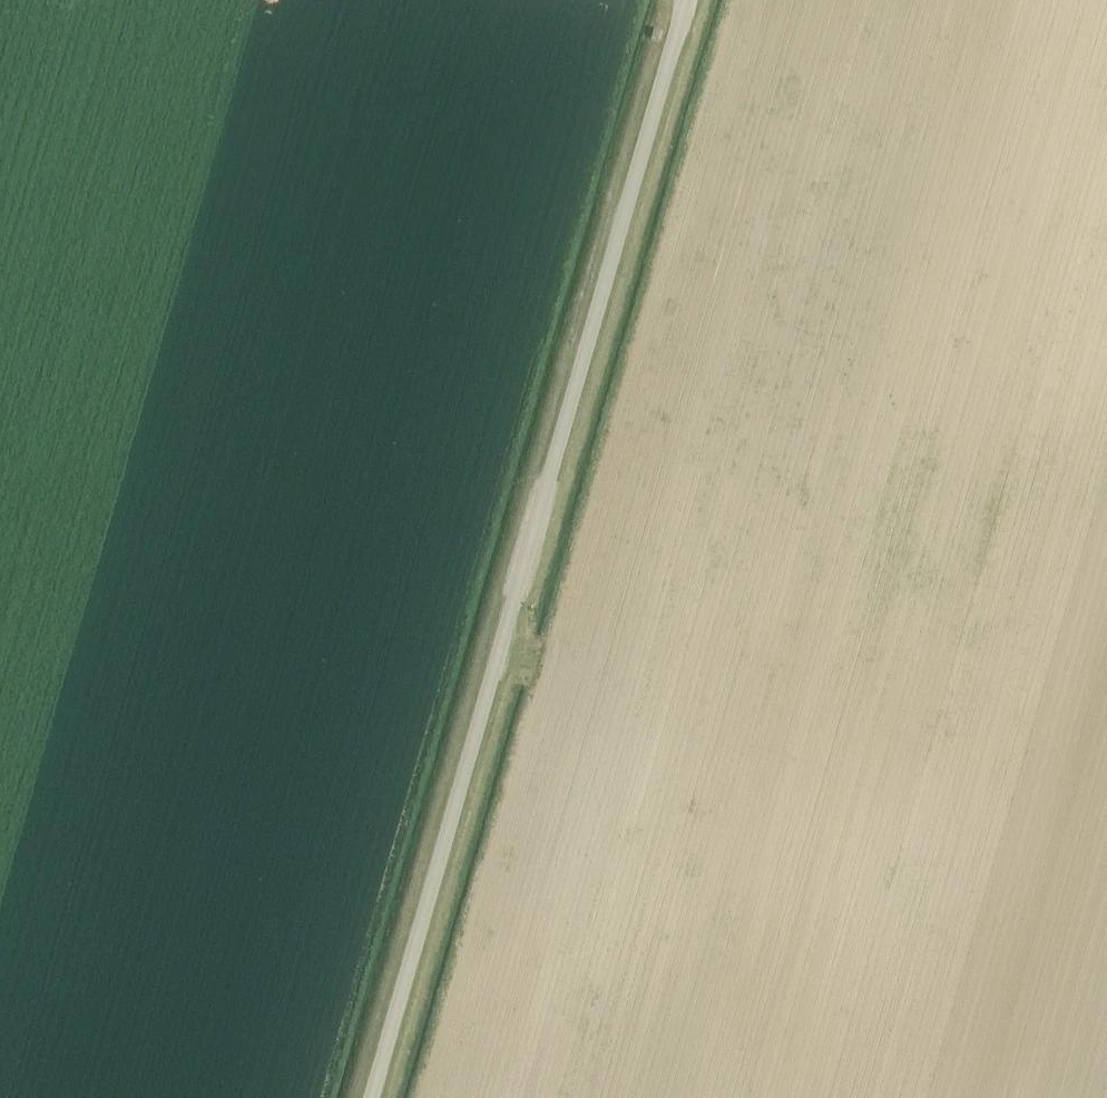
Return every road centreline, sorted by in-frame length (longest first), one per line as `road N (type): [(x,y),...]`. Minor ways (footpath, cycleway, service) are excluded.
road 1 (unclassified): [(375,1097),(691,0)]

